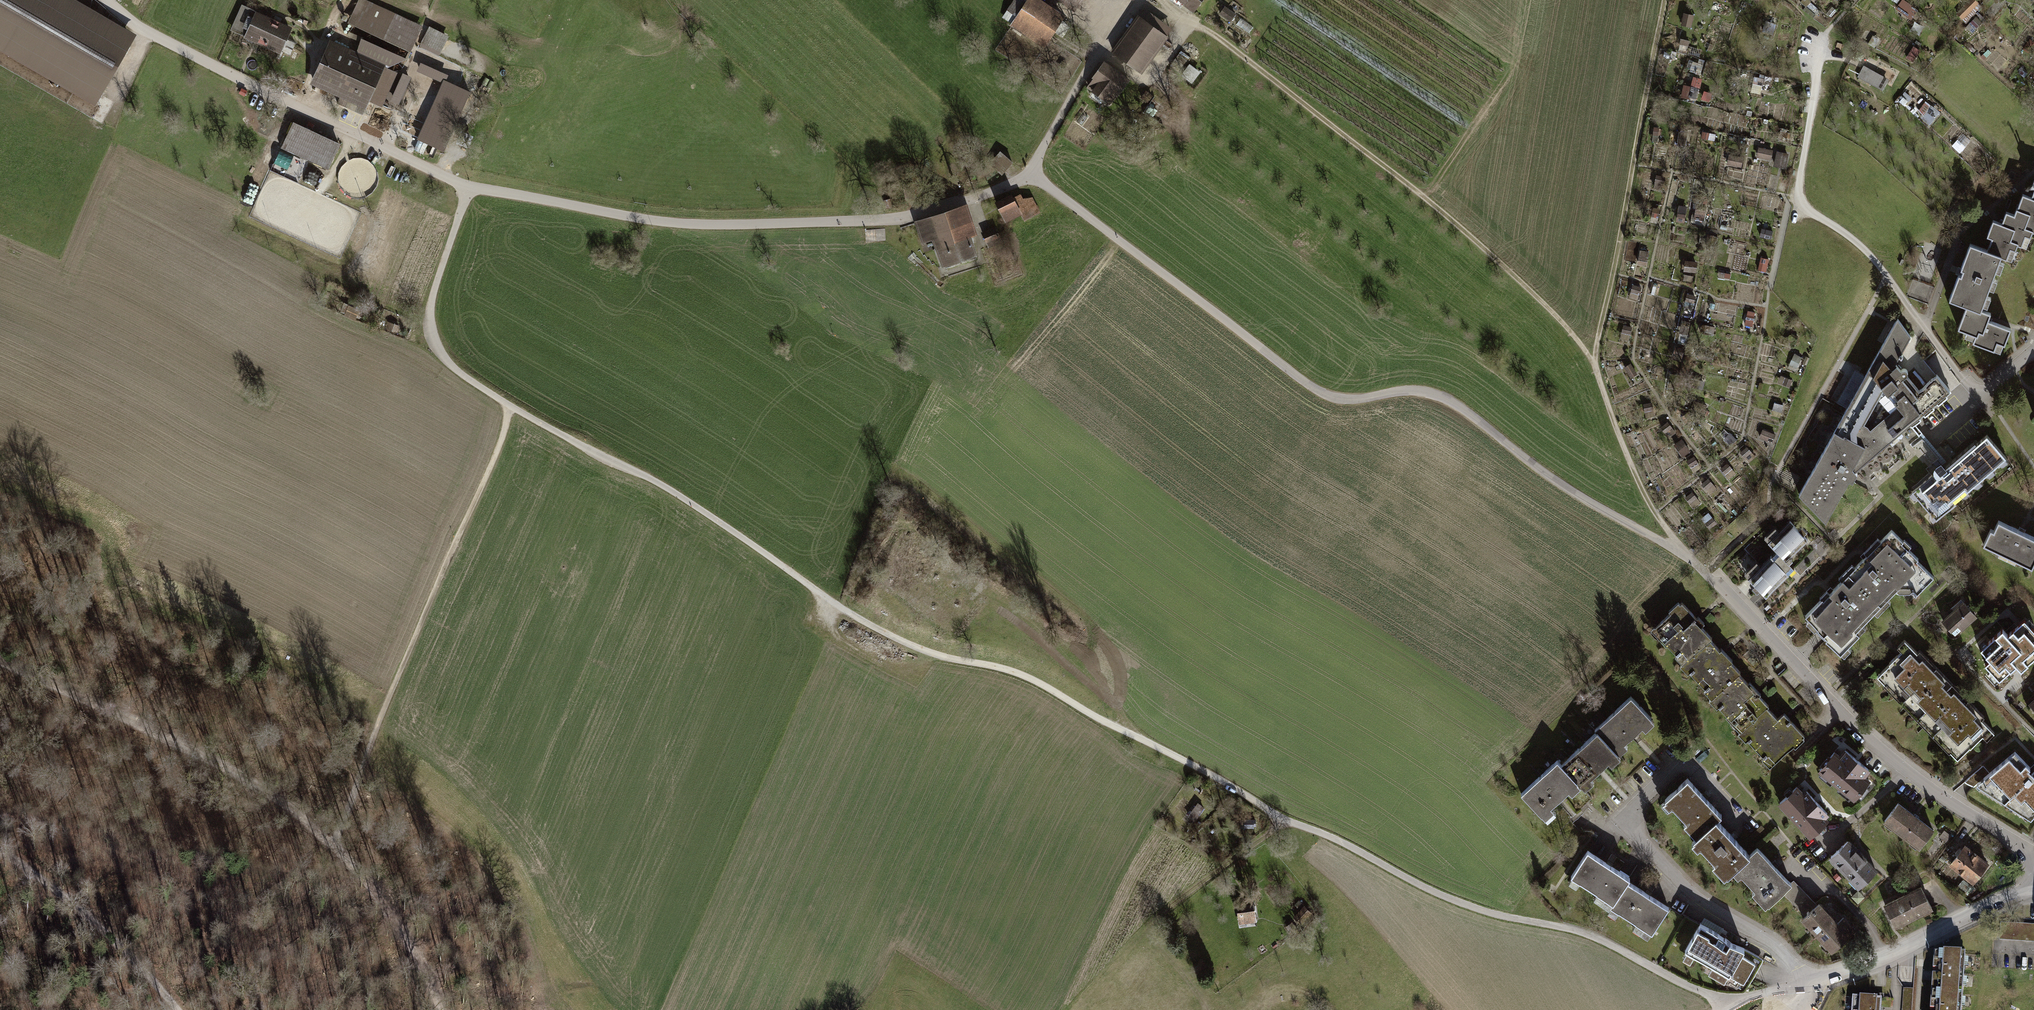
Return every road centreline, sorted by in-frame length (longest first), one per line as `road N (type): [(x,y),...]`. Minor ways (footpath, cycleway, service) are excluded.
road 1 (residential): [(2033,877),(2019,848),(1907,772),(1682,553),(1554,481),(1444,399),(1412,390),(1343,401),(1310,388),(1032,174)]
road 2 (residential): [(107,0),(135,26),(288,106),(468,187),(693,226),(904,217),(1032,174)]
road 3 (track): [(840,607),(693,505),(448,367),(427,317),(468,187)]
road 4 (track): [(1682,553),(1639,487),(1592,366),(1663,0)]
road 5 (track): [(0,662),(213,760),(283,803),(380,898),(441,1009)]
road 6 (track): [(1159,0),(1228,45),(1422,197),(1512,274),(1592,366)]
road 7 (track): [(1731,1004),(1597,939),(1495,917),(1423,890),(1280,819)]
road 8 (track): [(507,407),(505,433),(406,654),(333,846)]
road 9 (track): [(1280,819),(1036,681),(943,656)]
road 10 (residential): [(1804,982),(1778,947),(1700,899),(1621,819),(1685,760)]
road 11 (residential): [(2033,887),(1893,953),(1804,982)]
road 12 (track): [(177,1009),(144,967),(0,851)]
road 13 (track): [(1032,174),(1082,76),(1137,0)]
road 14 (track): [(1280,819),(1148,922)]
road 15 (track): [(943,656),(899,670),(836,636),(827,598)]

